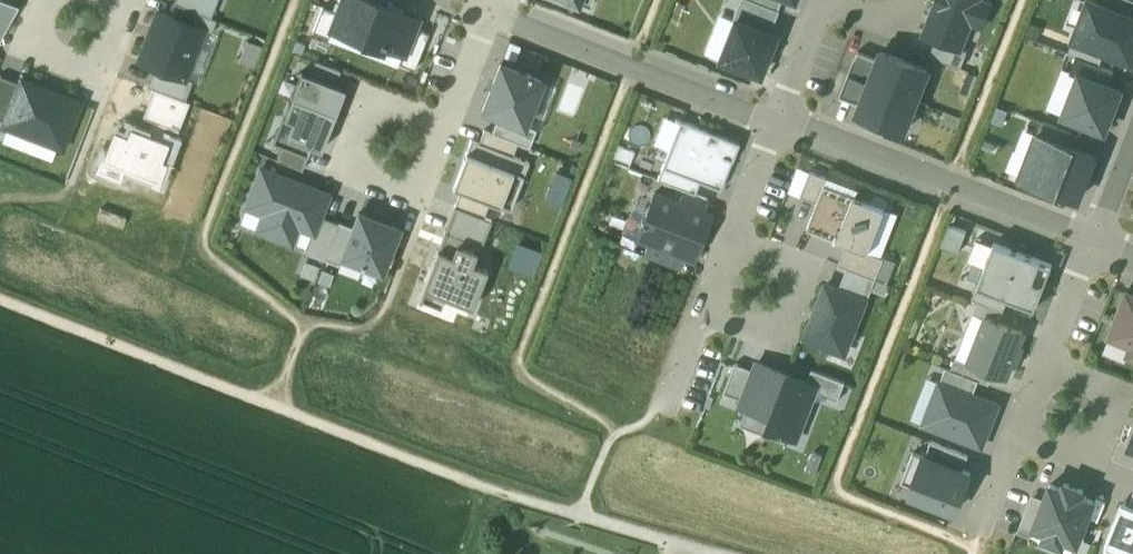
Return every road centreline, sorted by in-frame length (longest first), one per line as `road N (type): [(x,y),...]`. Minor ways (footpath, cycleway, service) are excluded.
road 1 (residential): [(1094,243),(780,123)]
road 2 (residential): [(780,123),(484,10)]
road 3 (residential): [(440,127),(366,99),(341,165),(415,193)]
road 4 (residential): [(708,308),(778,335),(805,264),(735,237)]
road 5 (residential): [(1020,432),(1087,458),(1111,397),(1044,371)]
road 6 (residential): [(127,3),(101,69),(31,43),(47,0)]
road 7 (residential): [(1044,371),(1094,243)]
road 8 (residential): [(780,123),(829,0)]
road 9 (residential): [(440,127),(484,10)]
road 10 (residential): [(735,237),(780,123)]

